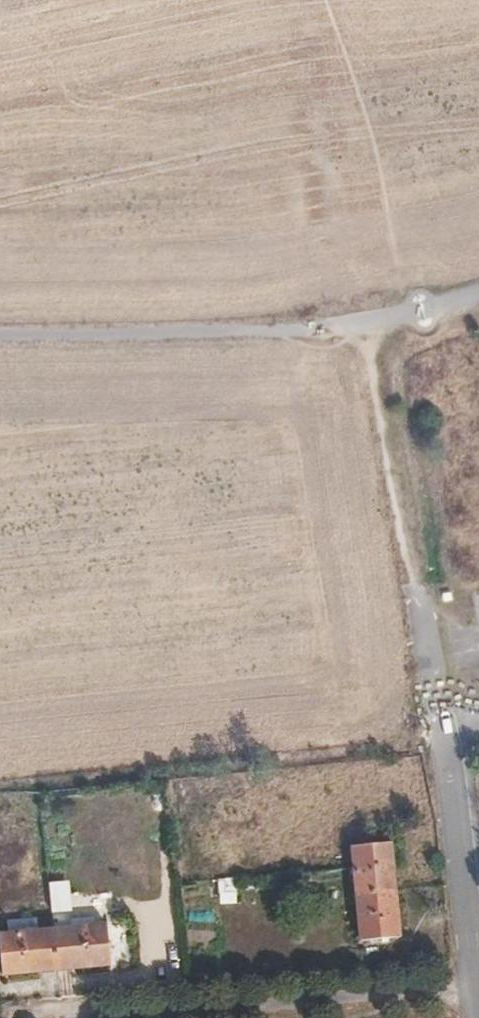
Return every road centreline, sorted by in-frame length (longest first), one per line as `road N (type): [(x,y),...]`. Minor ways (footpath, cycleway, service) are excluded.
road 1 (unclassified): [(414,585),(449,763),(477,989)]
road 2 (track): [(0,334),(355,326)]
road 3 (track): [(299,0),(355,326)]
road 4 (unclassified): [(477,989),(161,1017)]
road 5 (track): [(355,326),(414,585)]
road 6 (track): [(355,326),(478,288)]

